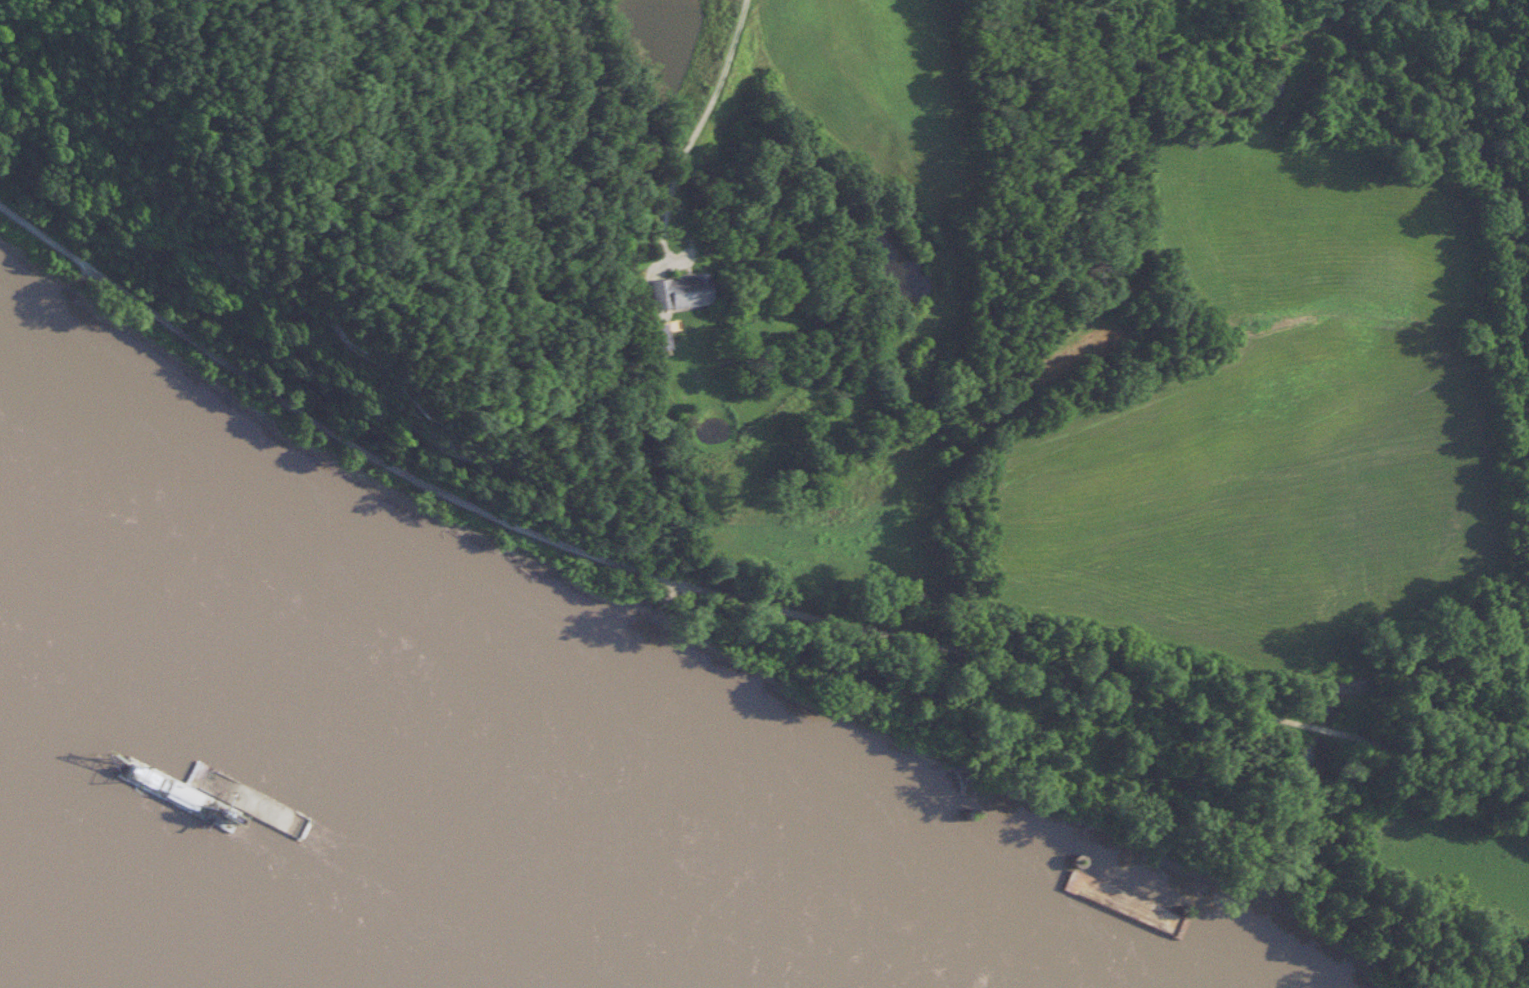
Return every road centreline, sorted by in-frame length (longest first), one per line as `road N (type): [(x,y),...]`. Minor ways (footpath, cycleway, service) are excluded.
road 1 (residential): [(661,262),(667,199),(746,0)]

